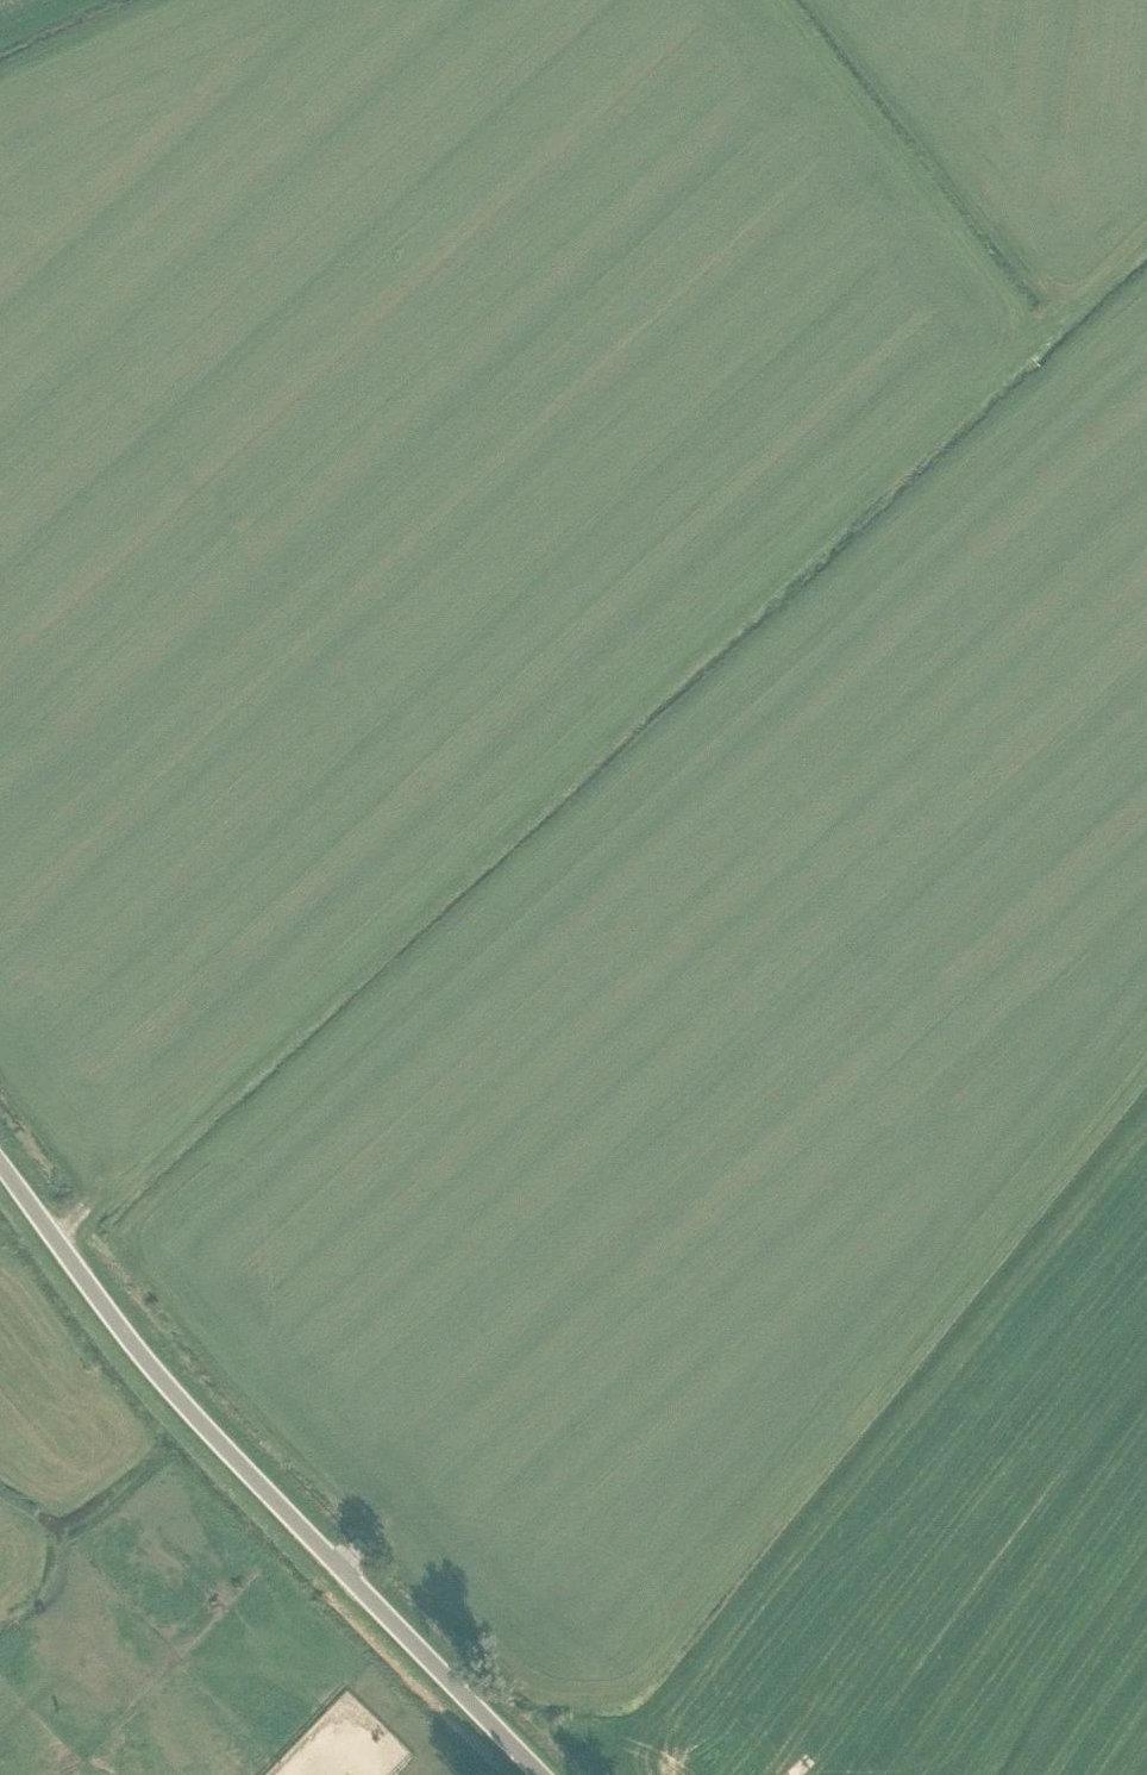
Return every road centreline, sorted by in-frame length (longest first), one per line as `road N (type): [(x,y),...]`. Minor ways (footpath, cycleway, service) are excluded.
road 1 (tertiary): [(540,1774),(185,1406),(0,1163)]

